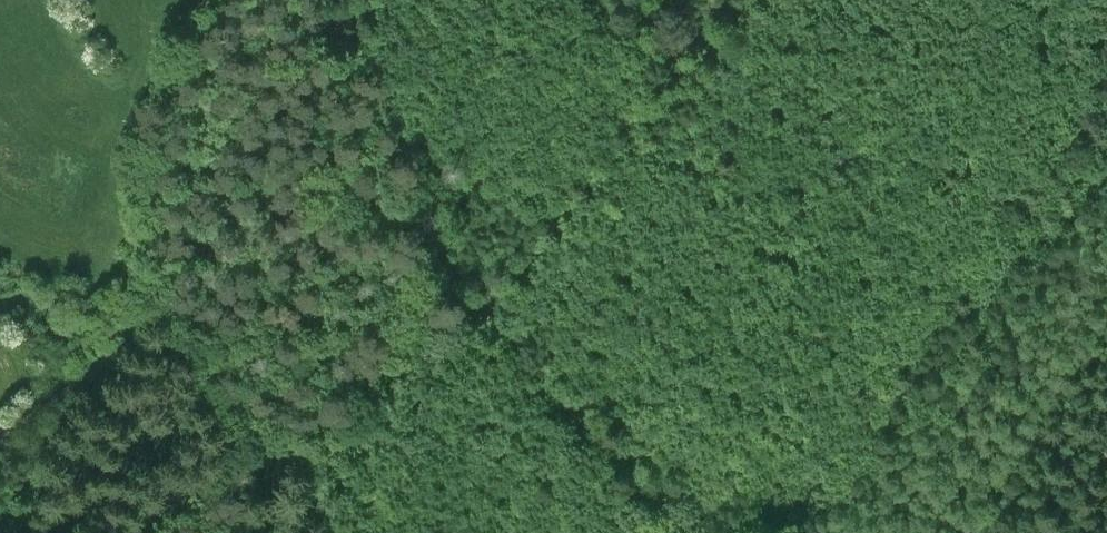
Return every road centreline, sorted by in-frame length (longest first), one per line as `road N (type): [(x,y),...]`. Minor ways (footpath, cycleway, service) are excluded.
road 1 (track): [(780,0),(473,294)]
road 2 (track): [(705,532),(473,294)]
road 3 (track): [(223,0),(189,50),(151,163),(146,278)]
road 4 (track): [(146,278),(135,322),(111,356),(0,439)]

